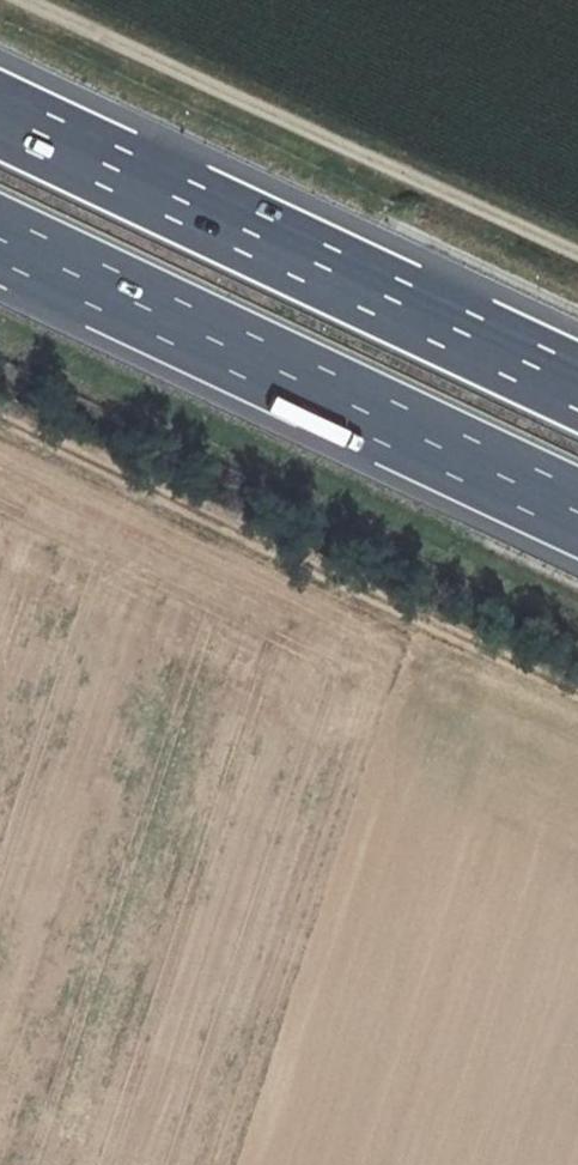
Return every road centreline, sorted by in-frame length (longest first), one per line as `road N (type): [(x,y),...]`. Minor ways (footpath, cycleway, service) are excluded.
road 1 (track): [(577,700),(0,426)]
road 2 (motorway): [(577,385),(0,113)]
road 3 (motorway): [(0,244),(577,515)]
road 4 (track): [(20,0),(577,255)]

